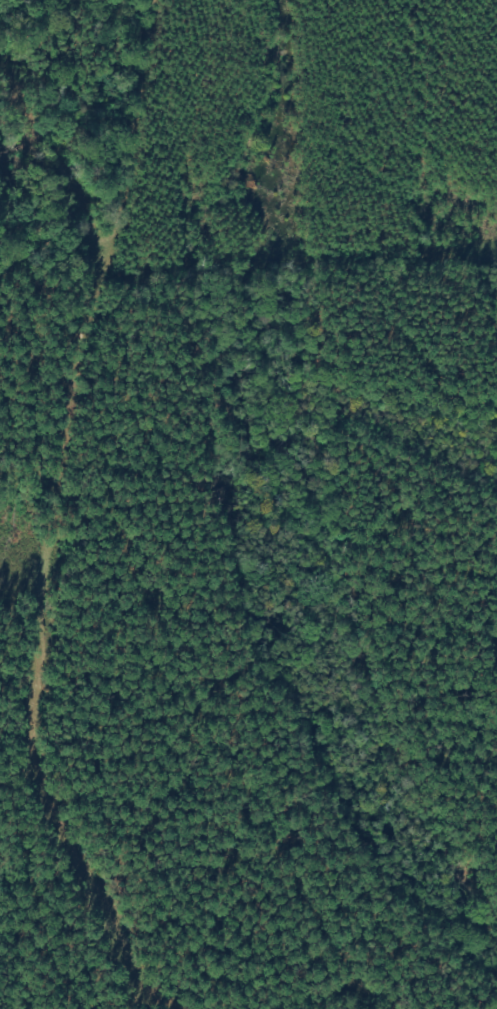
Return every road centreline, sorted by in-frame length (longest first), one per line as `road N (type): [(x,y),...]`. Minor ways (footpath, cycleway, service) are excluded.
road 1 (residential): [(155,1008),(113,885),(38,790),(166,0)]

